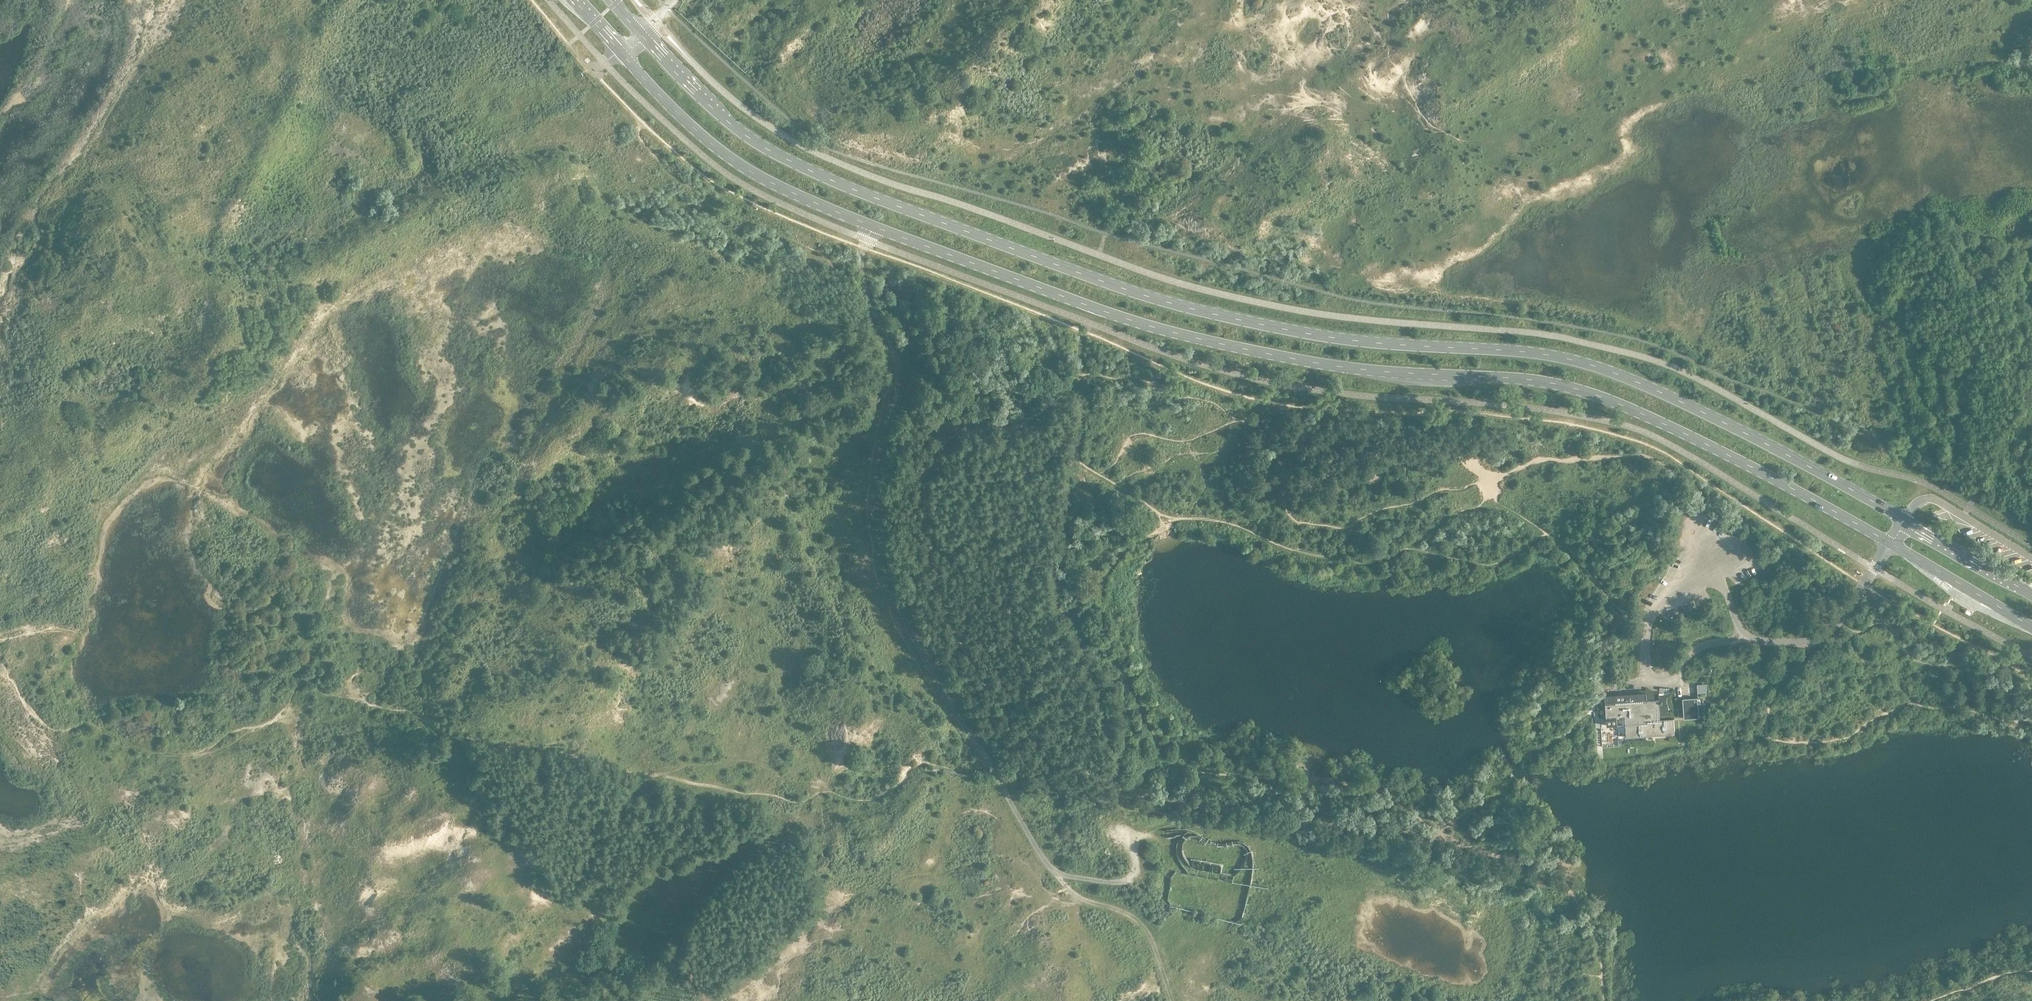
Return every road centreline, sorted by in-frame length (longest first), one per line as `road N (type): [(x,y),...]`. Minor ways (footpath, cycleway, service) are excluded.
road 1 (primary): [(574,0),(694,128),(784,190),(1184,338),(1353,370),(1544,385),(1621,404),(1795,492),(2031,627)]
road 2 (primary): [(2031,595),(1905,519),(1630,378),(1558,357),(1359,342),(1199,310),(862,193),(731,121),(612,0)]

